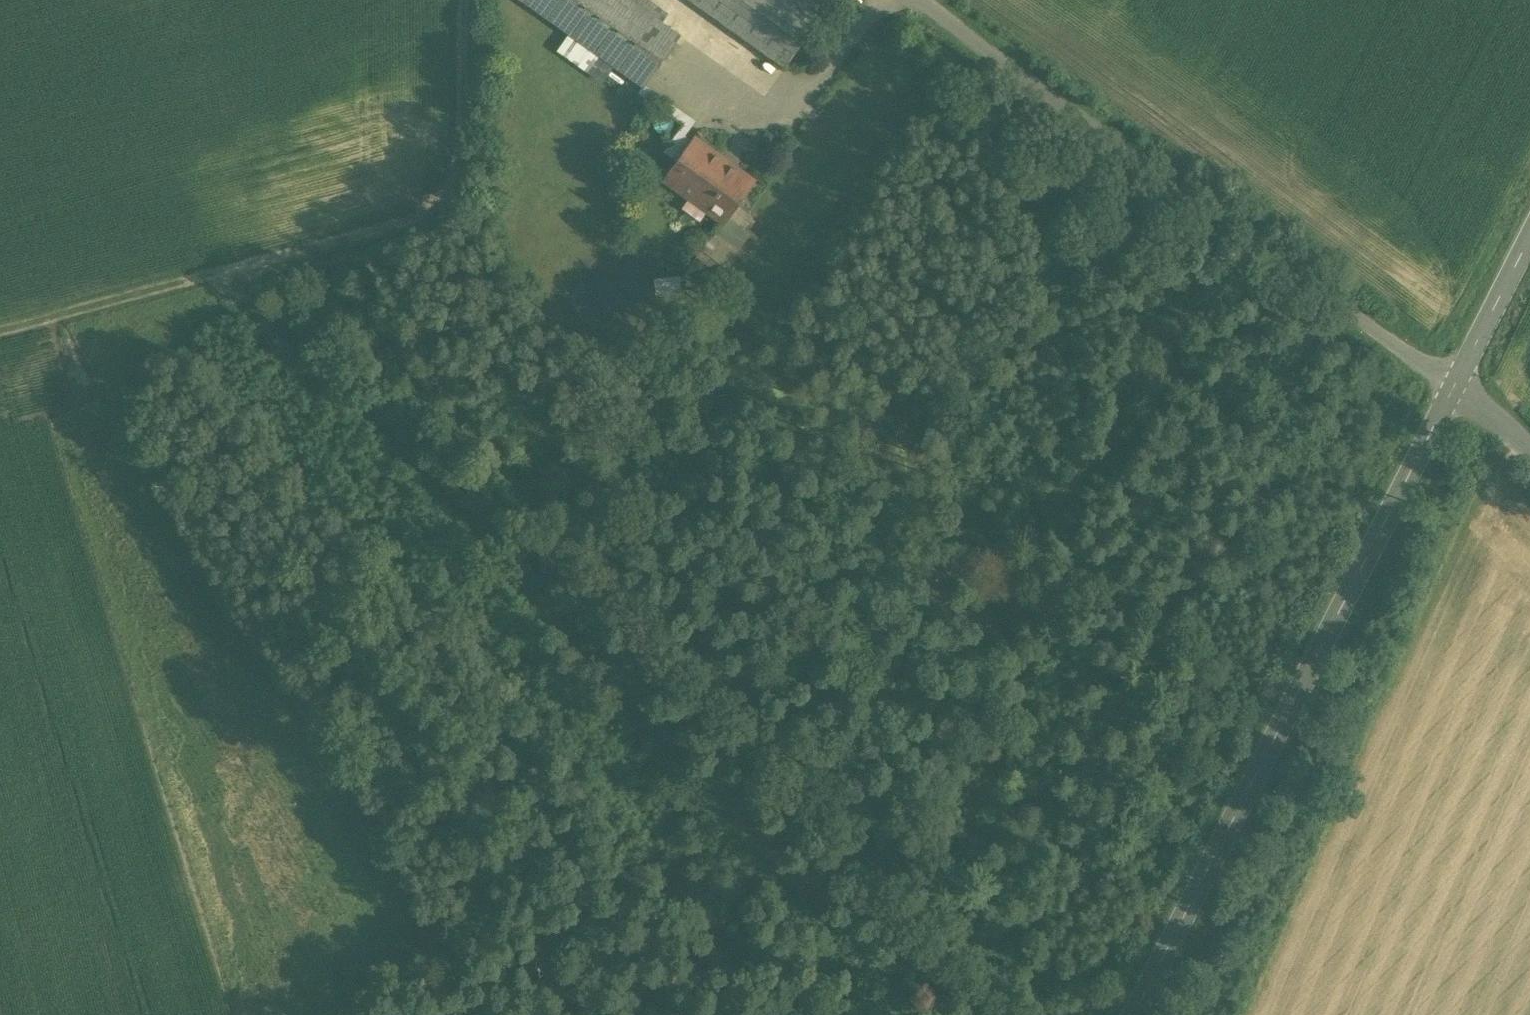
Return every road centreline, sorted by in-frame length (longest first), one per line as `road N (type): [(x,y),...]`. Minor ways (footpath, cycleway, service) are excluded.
road 1 (secondary): [(1132,1014),(1453,386)]
road 2 (unclassified): [(930,0),(1453,386)]
road 3 (track): [(470,0),(470,136),(459,172),(424,209),(26,314)]
road 4 (secondary): [(1453,386),(1529,234)]

